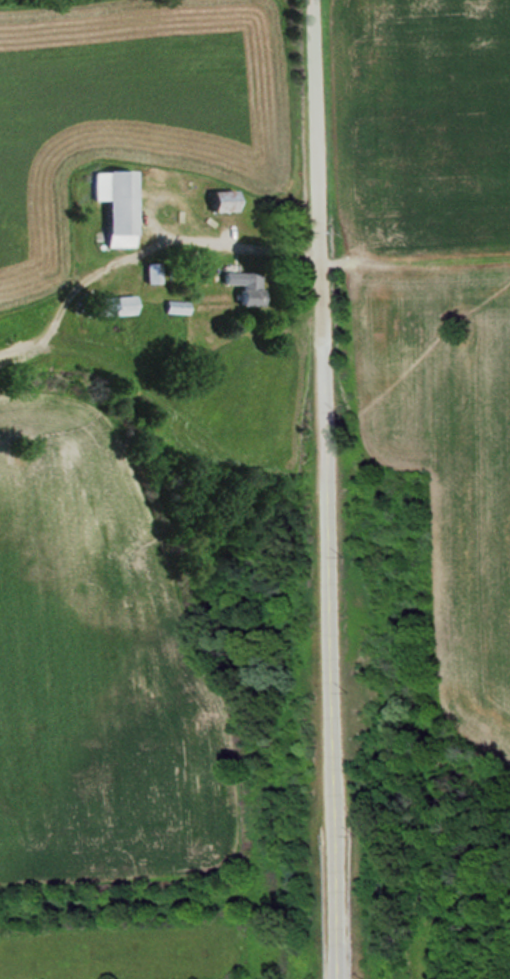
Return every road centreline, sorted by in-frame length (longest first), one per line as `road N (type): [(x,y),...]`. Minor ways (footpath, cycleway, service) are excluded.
road 1 (residential): [(337,829),(321,344)]
road 2 (residential): [(321,344),(310,0)]
road 3 (residential): [(344,978),(337,829)]

